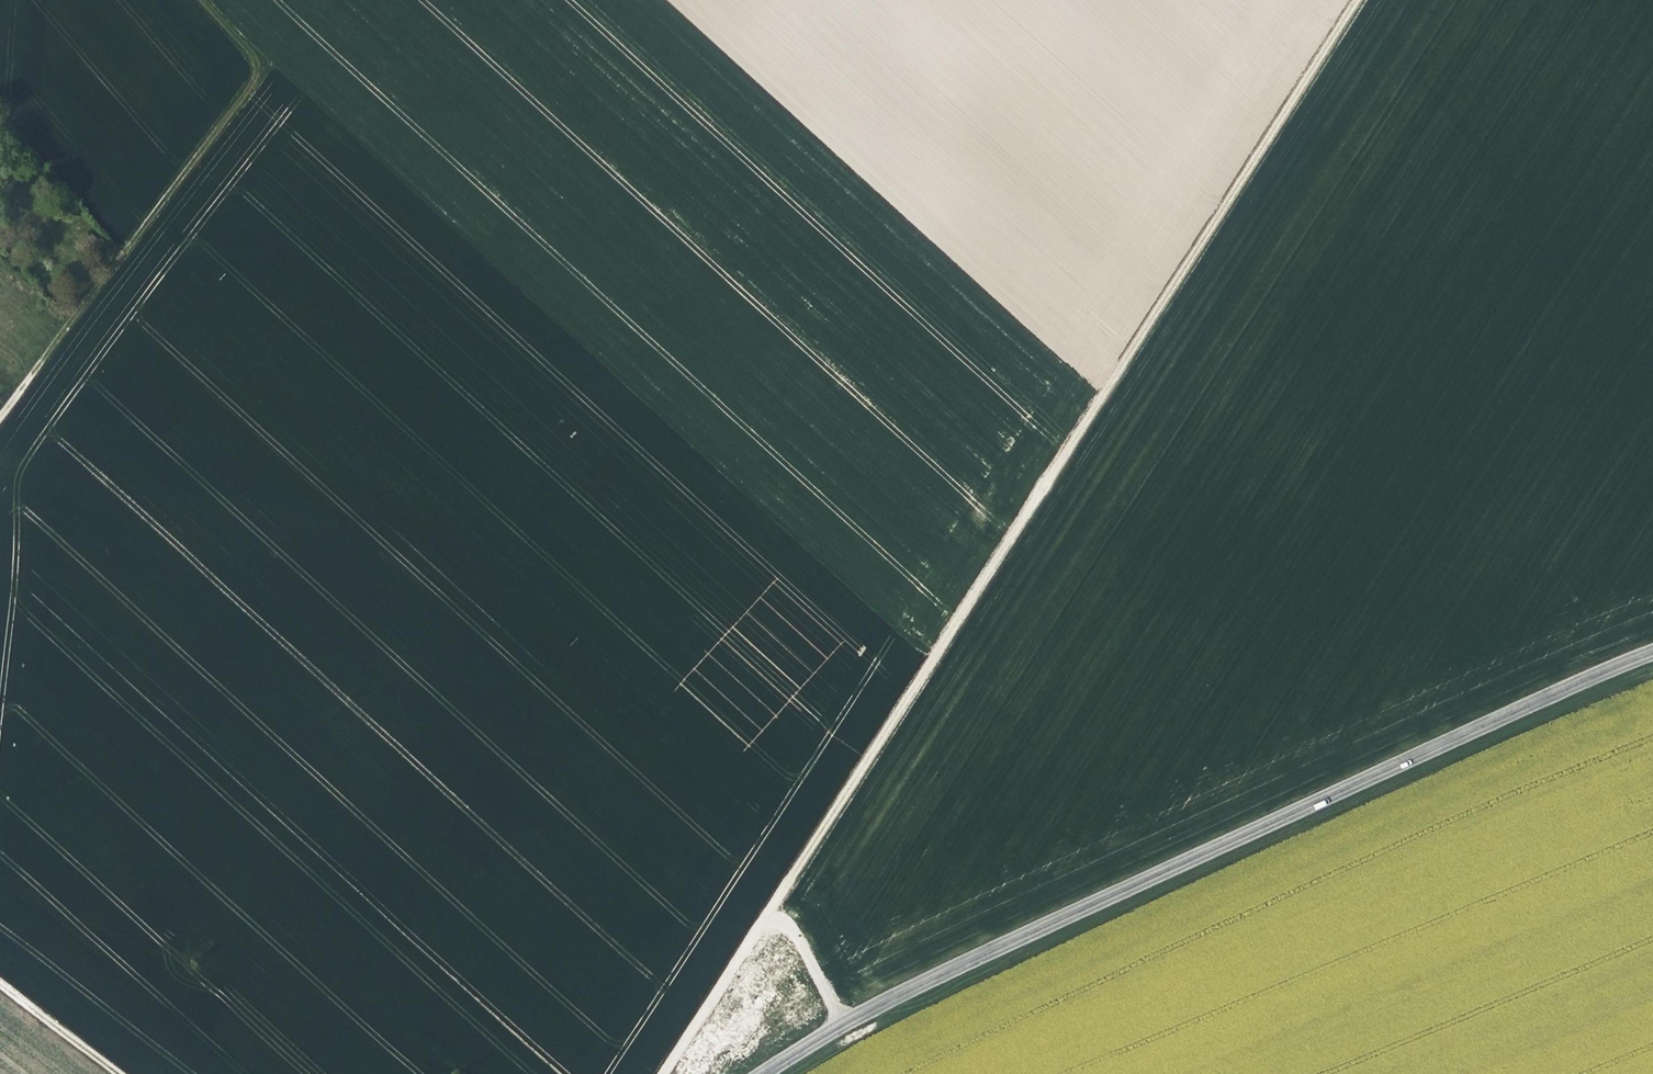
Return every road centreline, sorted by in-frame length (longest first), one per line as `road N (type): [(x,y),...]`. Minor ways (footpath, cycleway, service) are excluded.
road 1 (track): [(664,1073),(1355,0)]
road 2 (tertiary): [(1652,653),(943,973),(766,1073)]
road 3 (track): [(122,251),(0,410)]
road 4 (track): [(0,983),(119,1073)]

